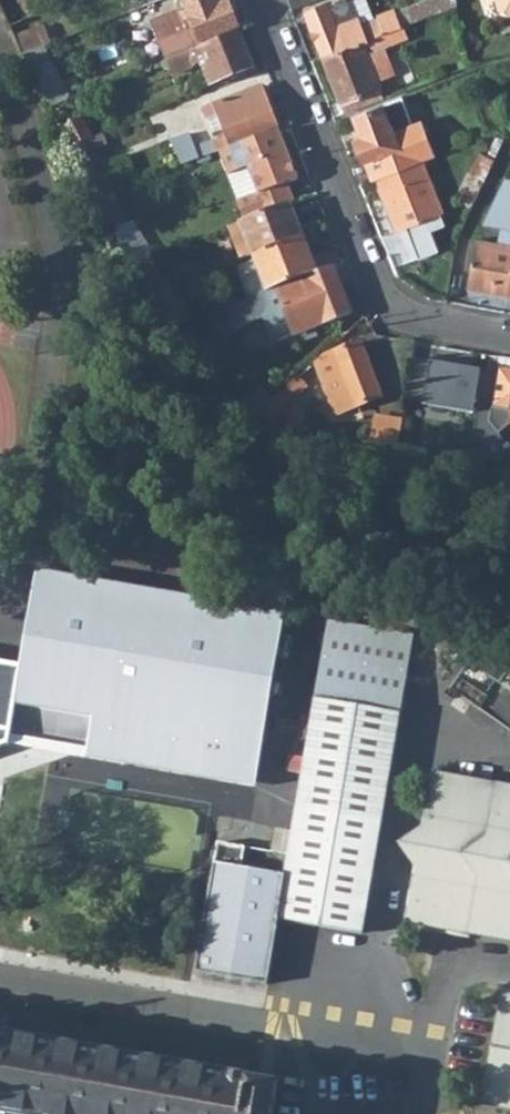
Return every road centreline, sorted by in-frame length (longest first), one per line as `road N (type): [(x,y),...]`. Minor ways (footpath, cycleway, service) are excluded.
road 1 (residential): [(264,0),(391,312),(509,332)]

